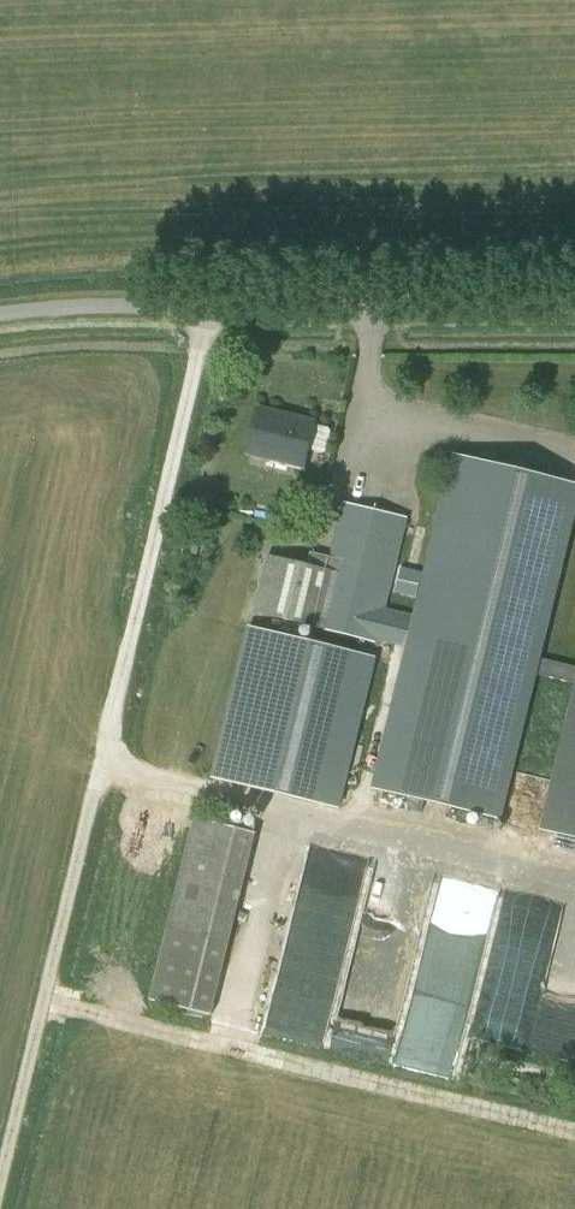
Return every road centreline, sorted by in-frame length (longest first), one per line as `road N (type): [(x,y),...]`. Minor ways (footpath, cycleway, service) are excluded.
road 1 (unclassified): [(0,1195),(217,299)]
road 2 (unclassified): [(574,298),(217,299)]
road 3 (unclassified): [(217,299),(104,296),(0,309)]

